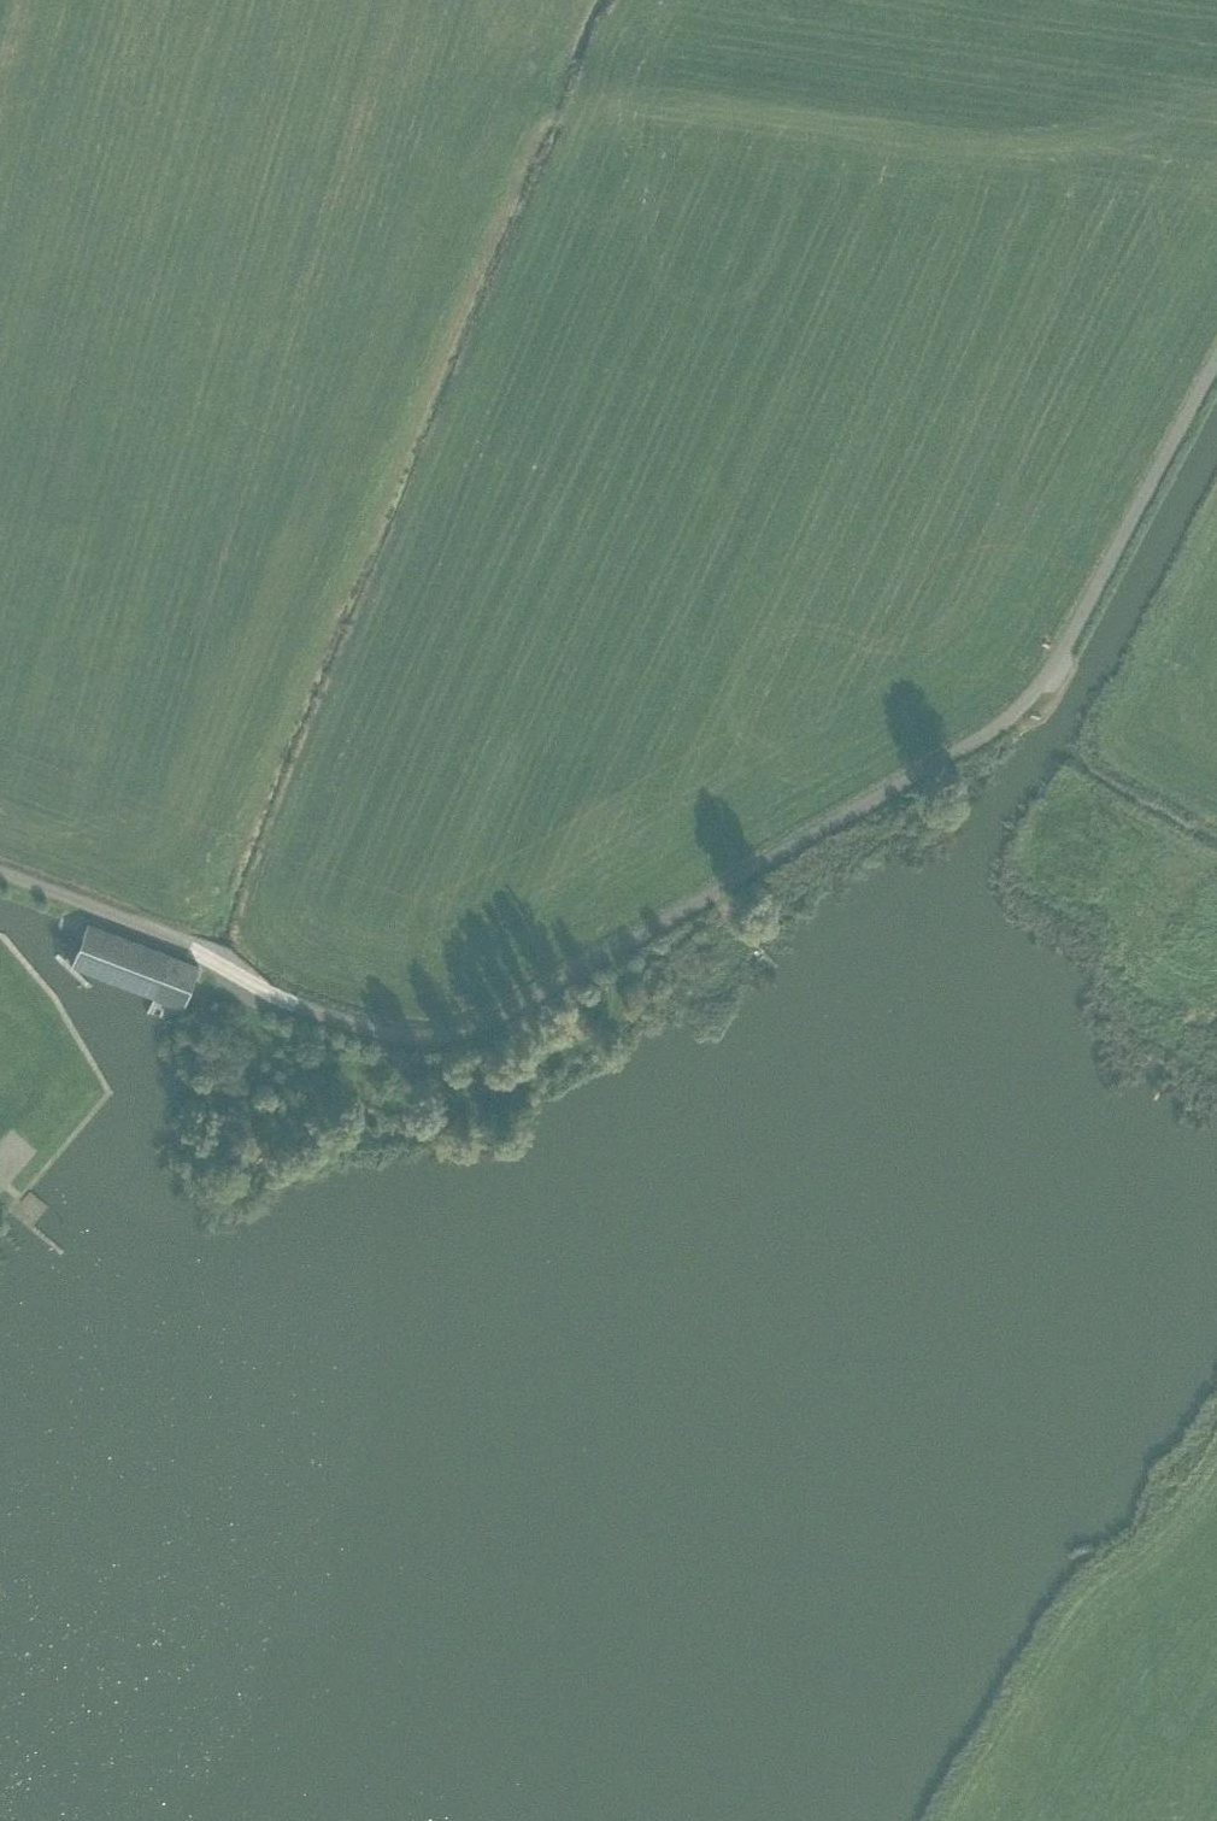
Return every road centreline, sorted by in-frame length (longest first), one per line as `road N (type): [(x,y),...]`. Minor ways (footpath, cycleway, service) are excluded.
road 1 (unclassified): [(0,871),(178,934),(249,974),(376,1025),(432,1033),(483,1022),(535,999),(1010,718),(1059,655),(1216,358)]

